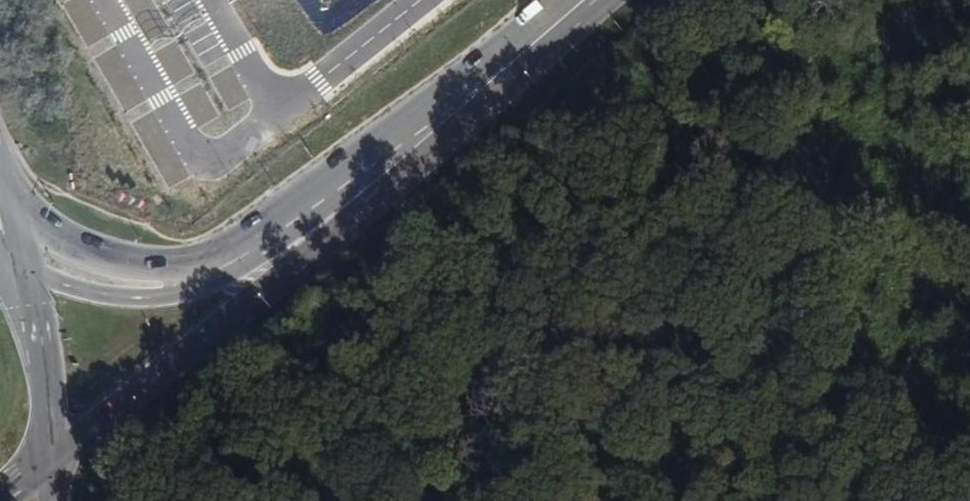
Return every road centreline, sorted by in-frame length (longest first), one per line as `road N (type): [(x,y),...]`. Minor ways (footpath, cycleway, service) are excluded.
road 1 (tertiary): [(49,461),(614,0)]
road 2 (tertiary): [(558,0),(266,243)]
road 3 (tertiary): [(266,243),(148,261),(88,249),(11,204)]
road 4 (tertiary): [(266,243),(234,274),(175,297),(112,297),(28,274)]
road 5 (tertiary): [(49,461),(28,274)]

